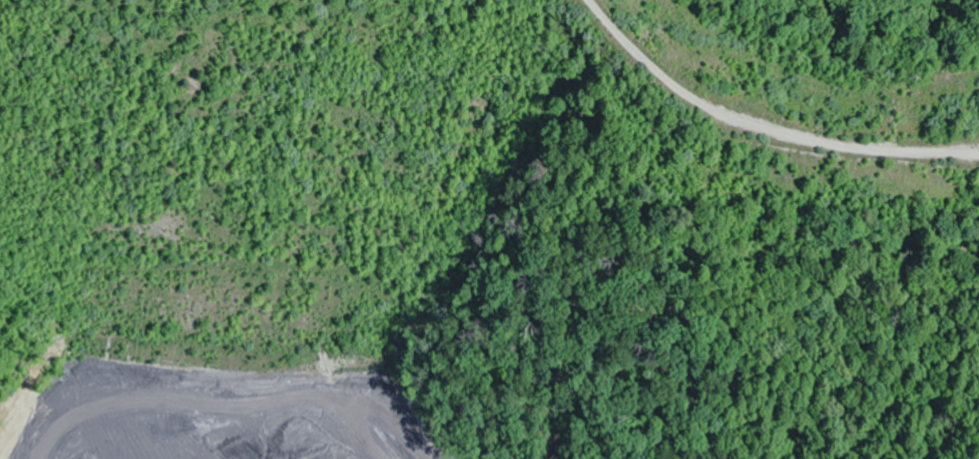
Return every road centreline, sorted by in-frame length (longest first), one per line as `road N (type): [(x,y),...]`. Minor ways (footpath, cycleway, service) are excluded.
road 1 (residential): [(443,0),(604,165),(663,186),(856,197),(978,217)]

